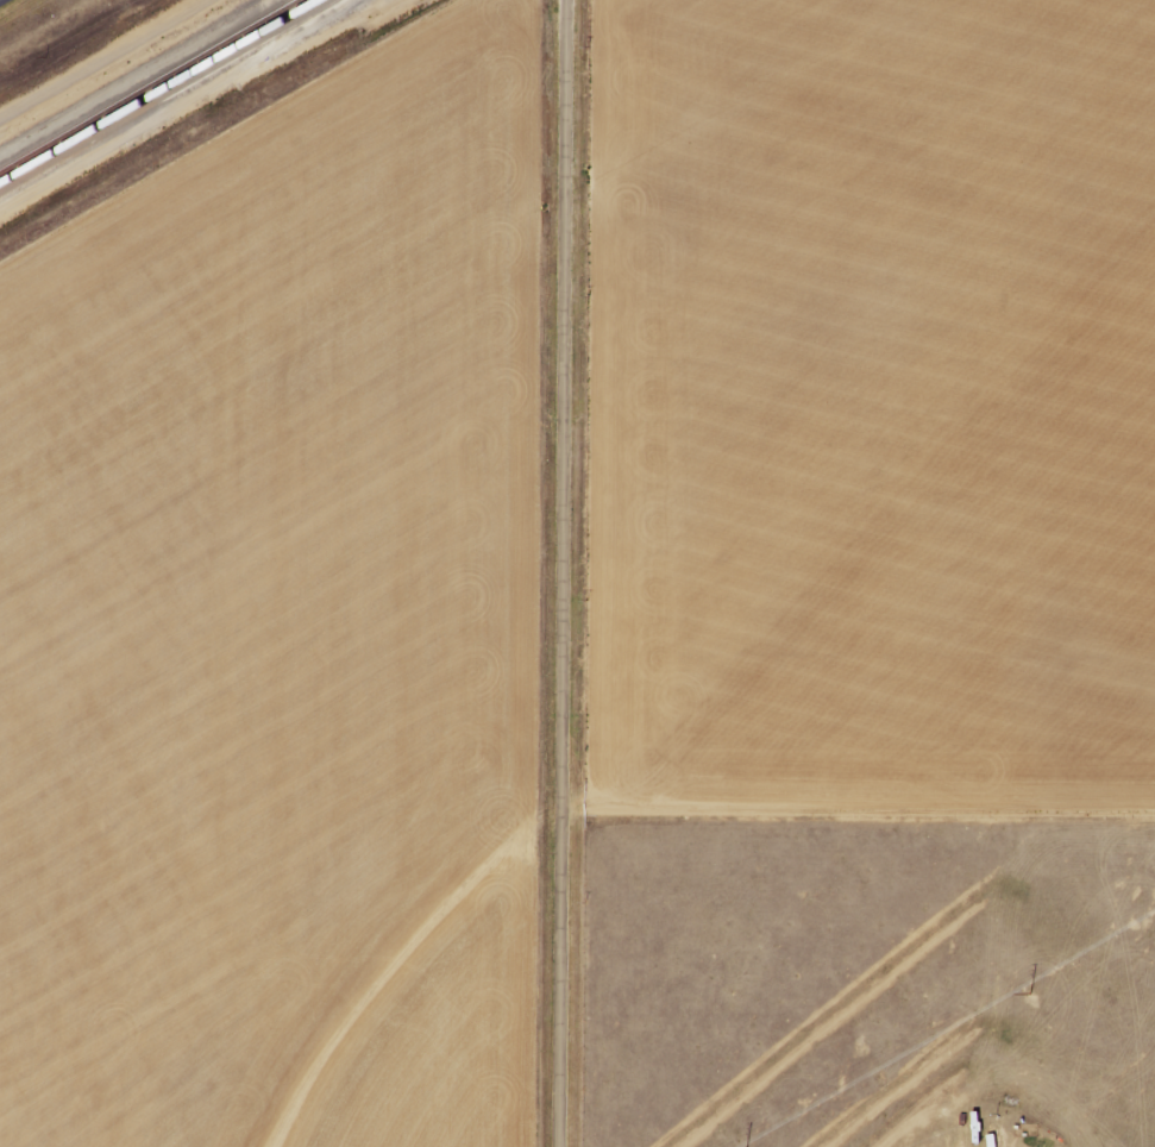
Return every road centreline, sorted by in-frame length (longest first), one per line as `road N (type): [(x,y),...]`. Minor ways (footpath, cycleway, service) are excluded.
road 1 (residential): [(561,1146),(567,0)]

